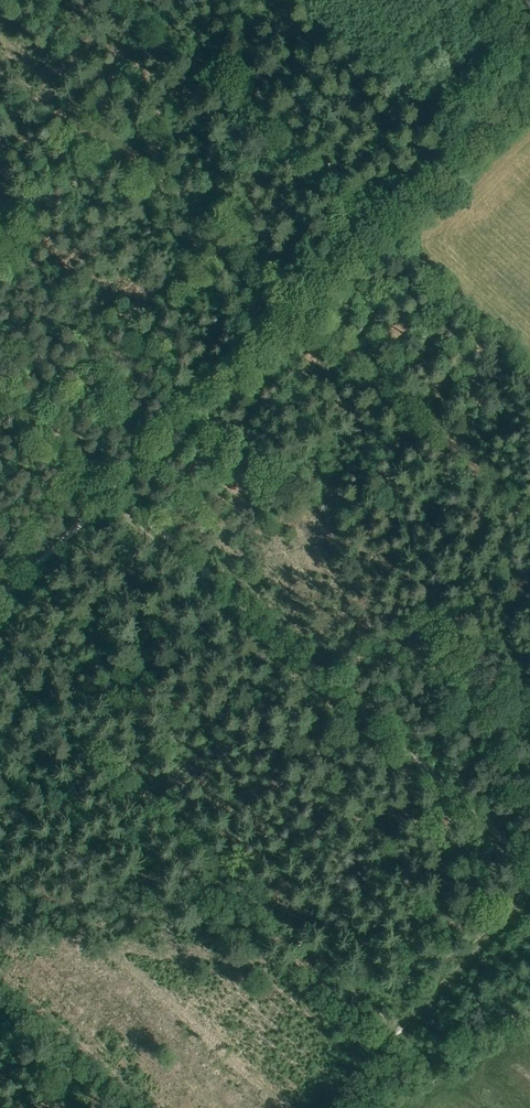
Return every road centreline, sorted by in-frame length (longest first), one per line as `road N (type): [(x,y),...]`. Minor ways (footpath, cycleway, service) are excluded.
road 1 (track): [(301,306),(115,489),(529,863)]
road 2 (track): [(0,602),(115,489),(0,386)]
road 3 (track): [(529,90),(301,306)]
road 4 (track): [(319,1107),(529,903)]

